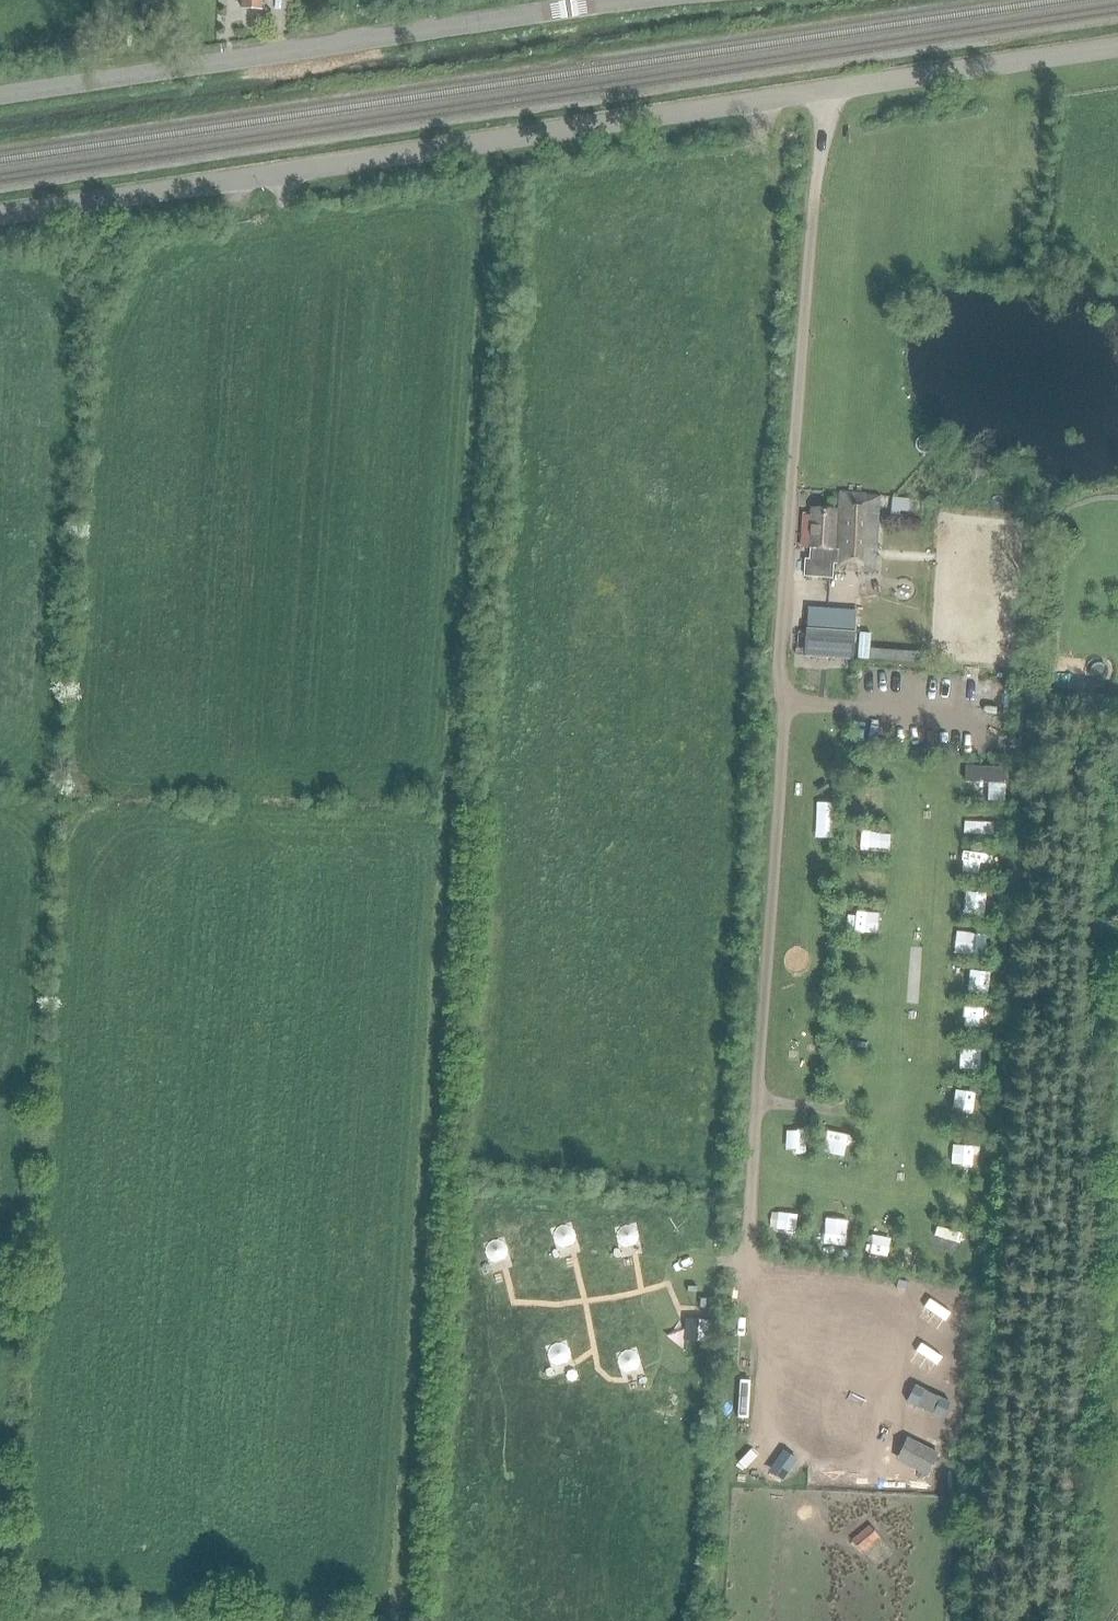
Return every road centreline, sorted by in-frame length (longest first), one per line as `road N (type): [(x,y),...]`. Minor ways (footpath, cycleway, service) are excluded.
road 1 (track): [(830,91),(815,174),(778,665),(783,724),(746,1238)]
road 2 (unclassified): [(0,216),(1117,47)]
road 3 (unclassified): [(0,95),(647,0)]
road 4 (track): [(782,702),(997,714)]

